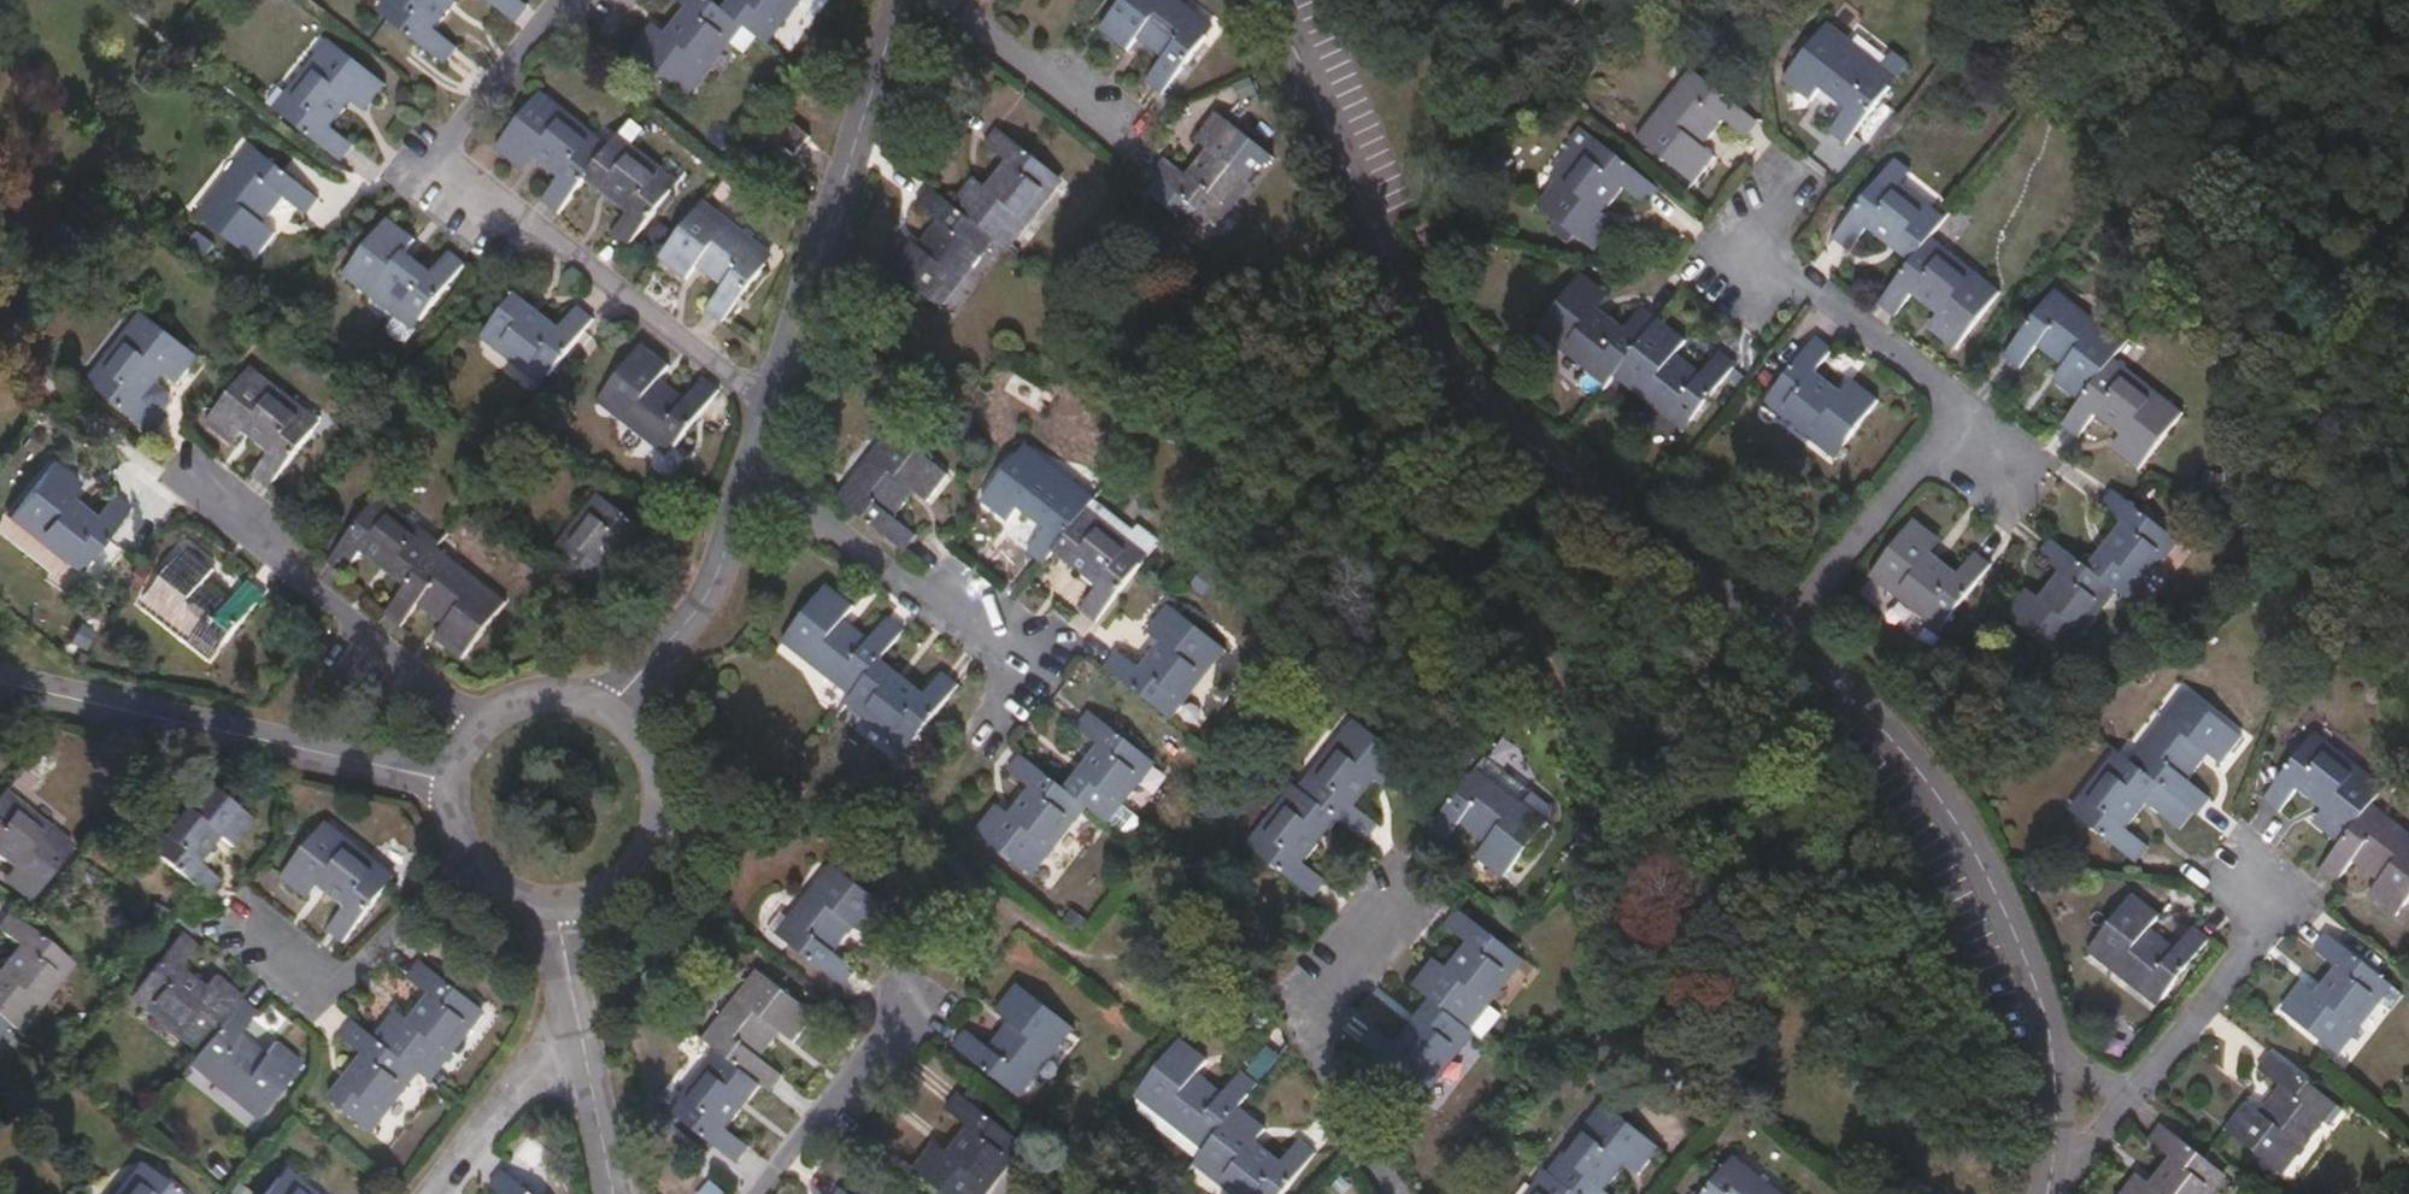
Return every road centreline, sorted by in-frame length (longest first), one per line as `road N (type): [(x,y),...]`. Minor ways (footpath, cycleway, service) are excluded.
road 1 (residential): [(1276,0),(1410,301),(1485,403),(1872,718),(1949,811),(2034,977),(2049,1038),(2056,1123),(2050,1193)]
road 2 (residential): [(595,717),(714,582),(905,0)]
road 3 (residential): [(0,680),(473,787)]
road 4 (residential): [(615,1193),(560,883)]
road 5 (residential): [(560,883),(615,863),(645,814),(637,757),(595,717)]
road 6 (residential): [(595,717),(570,711),(520,720),(485,753),(473,787)]
road 7 (residential): [(473,787),(476,816),(496,854),(514,869),(560,883)]

